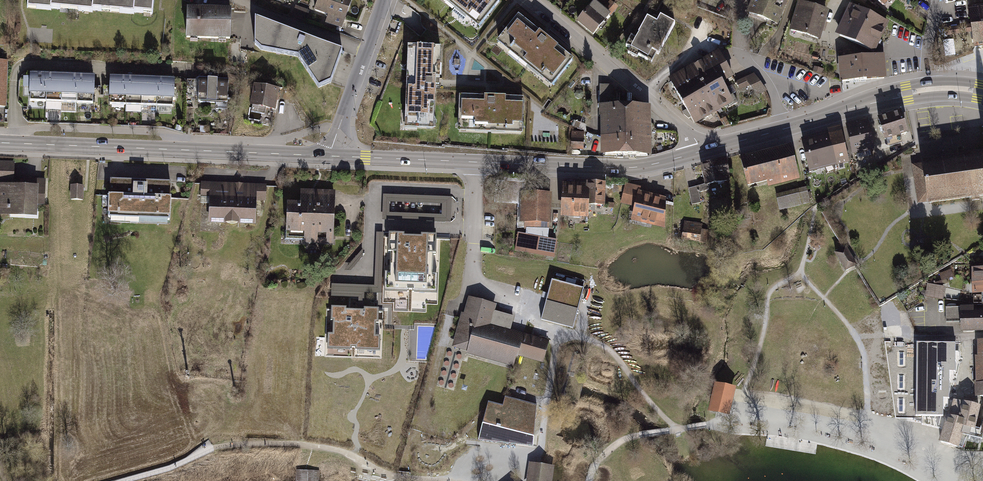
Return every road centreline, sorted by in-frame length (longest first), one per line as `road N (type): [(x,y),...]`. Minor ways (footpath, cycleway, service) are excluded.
road 1 (secondary): [(335,157),(614,168),(701,152)]
road 2 (secondary): [(0,143),(335,157)]
road 3 (secondary): [(701,152),(928,89)]
road 4 (residential): [(529,0),(701,152)]
road 5 (track): [(677,429),(603,345),(538,327),(517,306)]
road 6 (track): [(536,480),(559,332)]
road 7 (residential): [(366,50),(236,0)]

